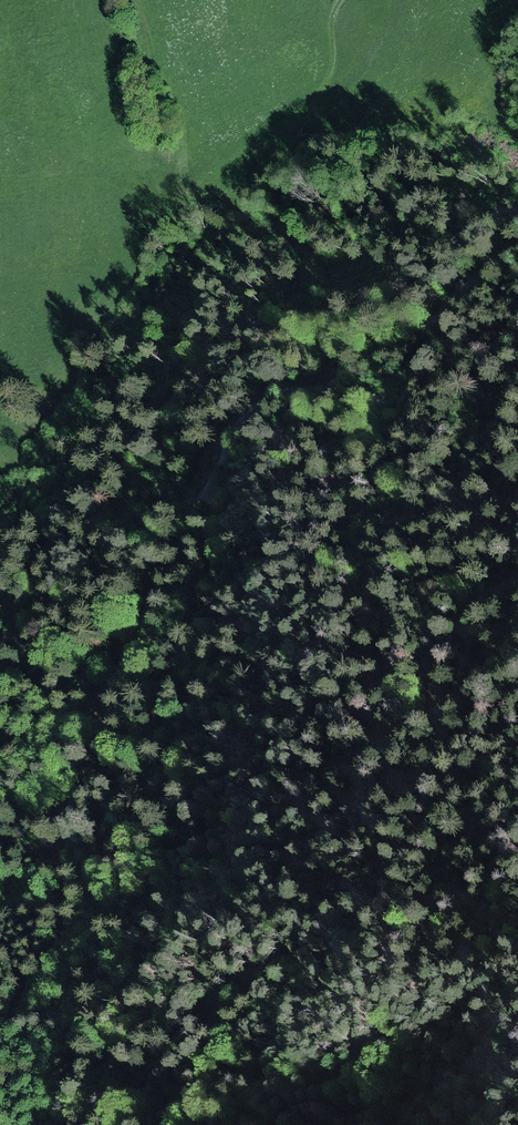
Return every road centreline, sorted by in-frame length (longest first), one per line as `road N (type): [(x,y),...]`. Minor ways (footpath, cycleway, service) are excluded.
road 1 (track): [(7,1124),(0,1090),(22,1000),(67,926),(75,780),(152,594),(236,426),(422,329),(517,247)]
road 2 (track): [(0,641),(64,529),(233,330),(303,324),(375,291),(502,209),(517,210)]

